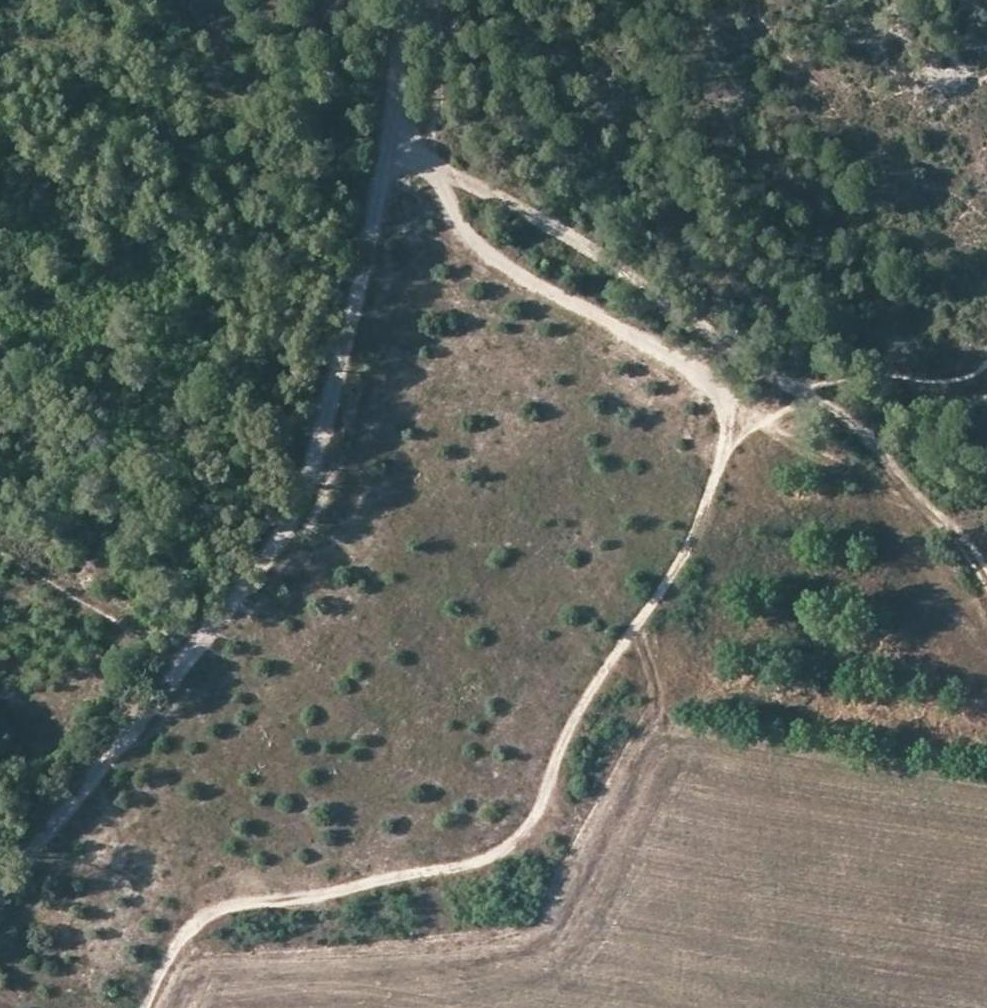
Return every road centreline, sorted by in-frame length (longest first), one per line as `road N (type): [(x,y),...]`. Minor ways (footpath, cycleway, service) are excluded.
road 1 (track): [(145,1007),(185,938),(222,915),(471,870),(502,859),(523,840),(545,808),(574,728),(707,508),(728,451),(731,402),(706,372),(501,264),(467,234),(441,175),(395,156)]
road 2 (track): [(0,893),(278,536),(304,486),(395,156)]
road 3 (track): [(441,175),(573,240),(846,418),(969,549),(986,581)]
road 4 (track): [(395,156),(411,0)]

